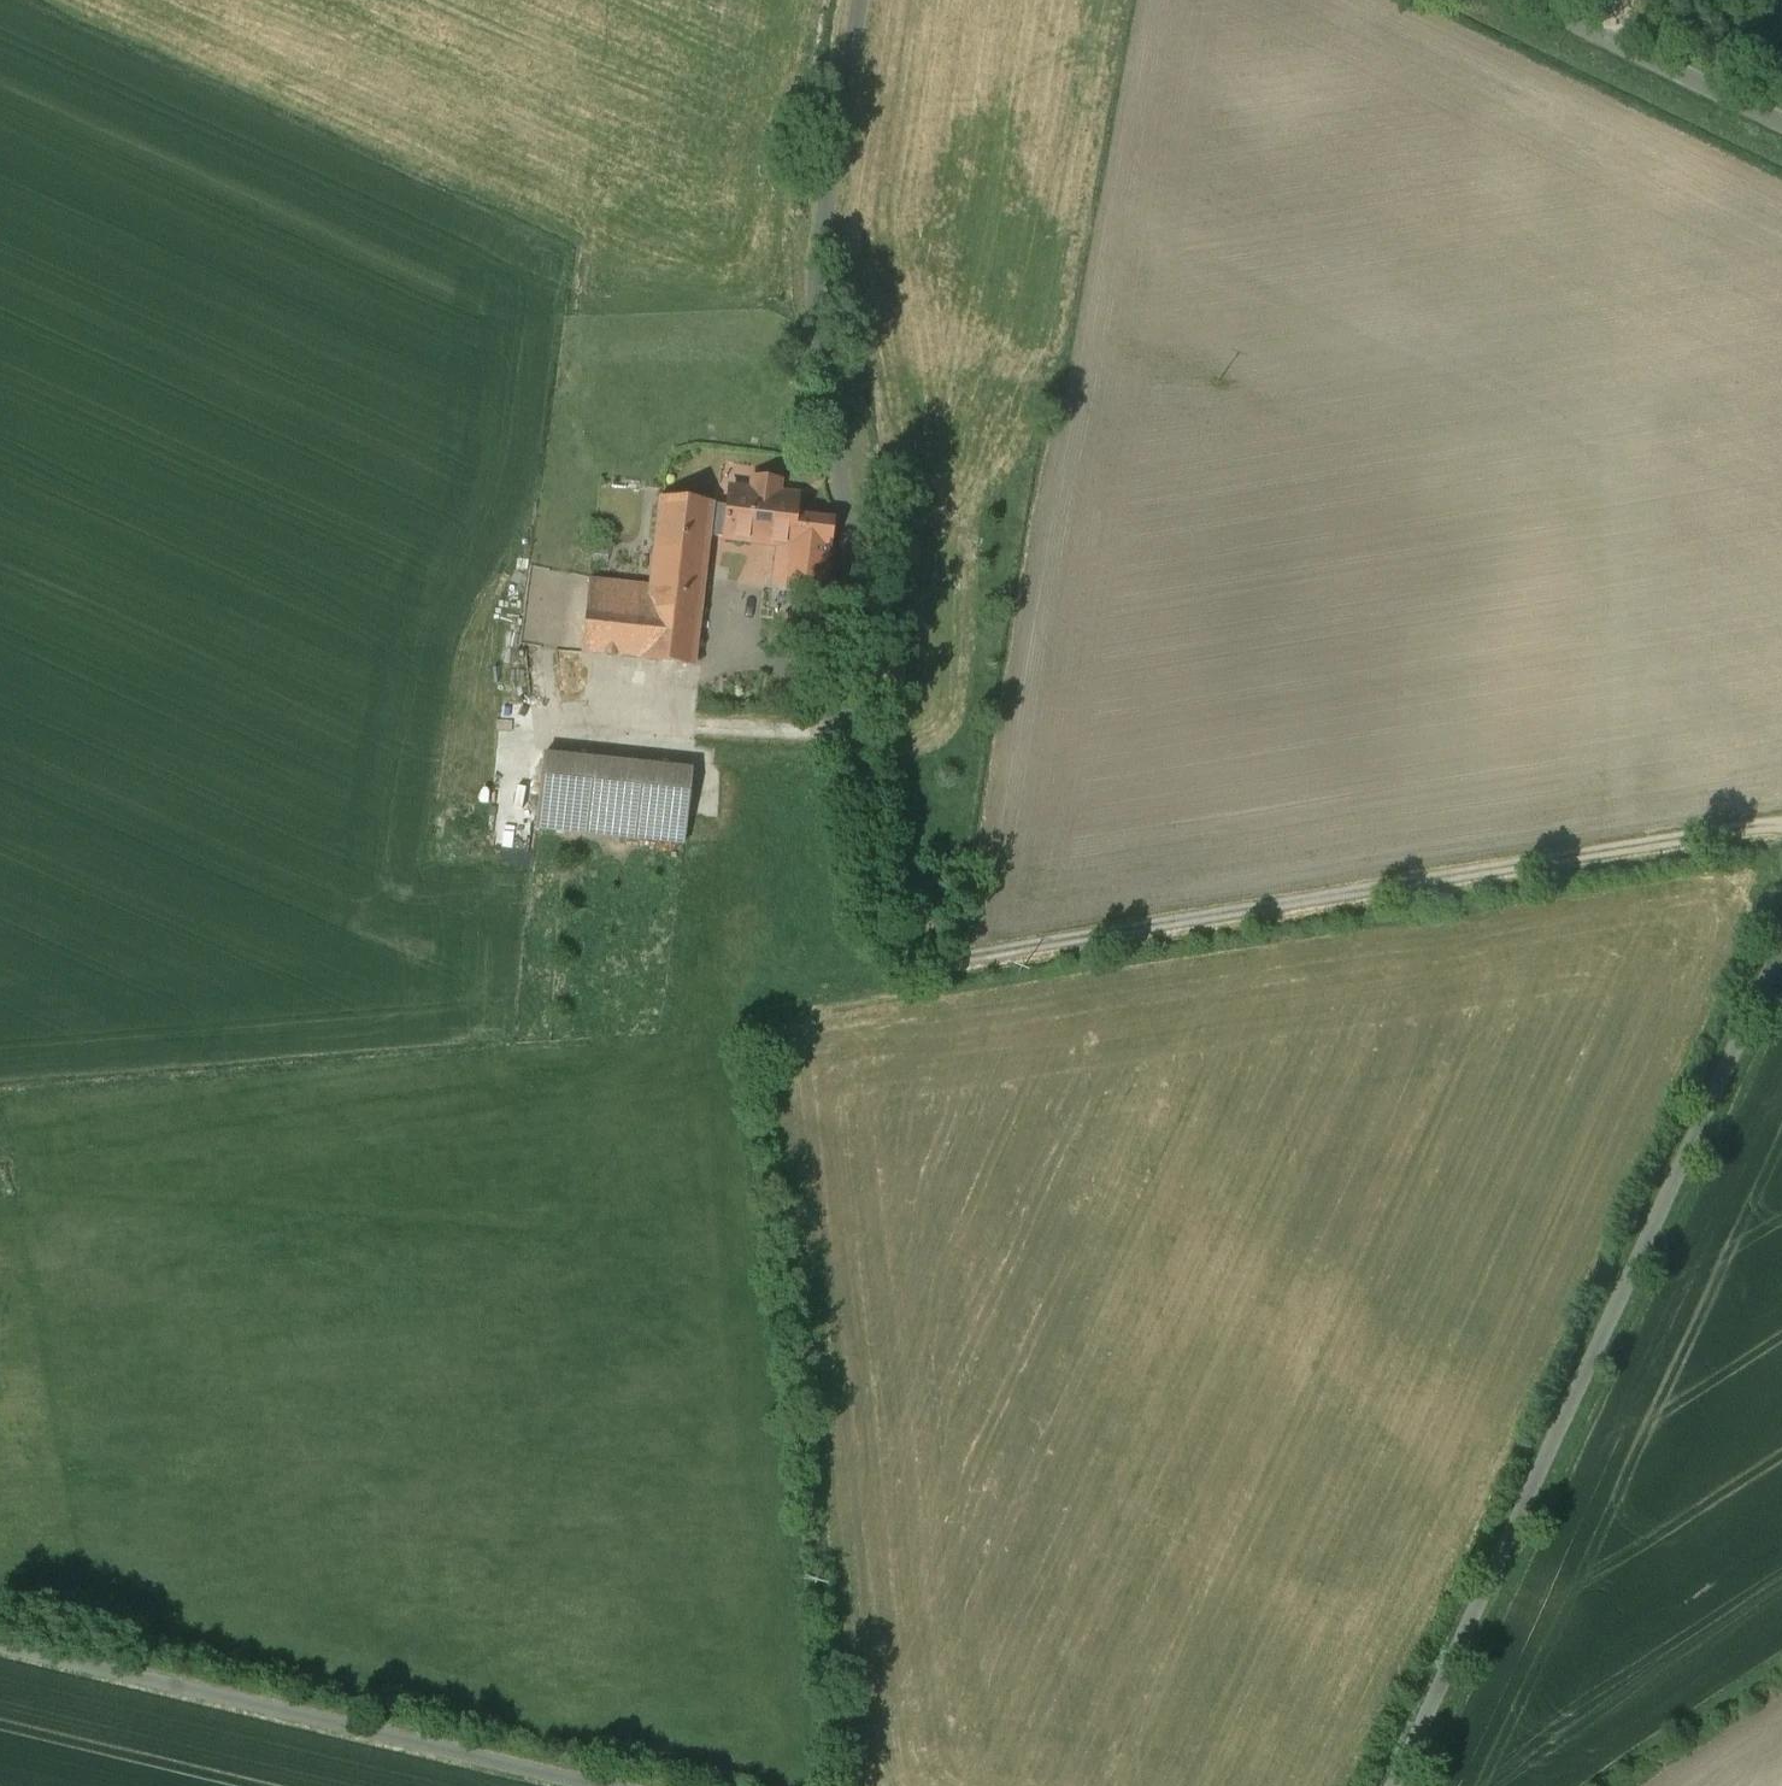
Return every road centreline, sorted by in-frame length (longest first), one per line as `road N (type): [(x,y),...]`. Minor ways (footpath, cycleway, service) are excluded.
road 1 (track): [(1781,823),(1020,954),(931,954),(894,938),(849,731),(699,726)]
road 2 (unclassified): [(1394,1785),(1781,954)]
road 3 (track): [(596,1785),(0,1645)]
road 4 (unclassified): [(1781,124),(1524,0)]

